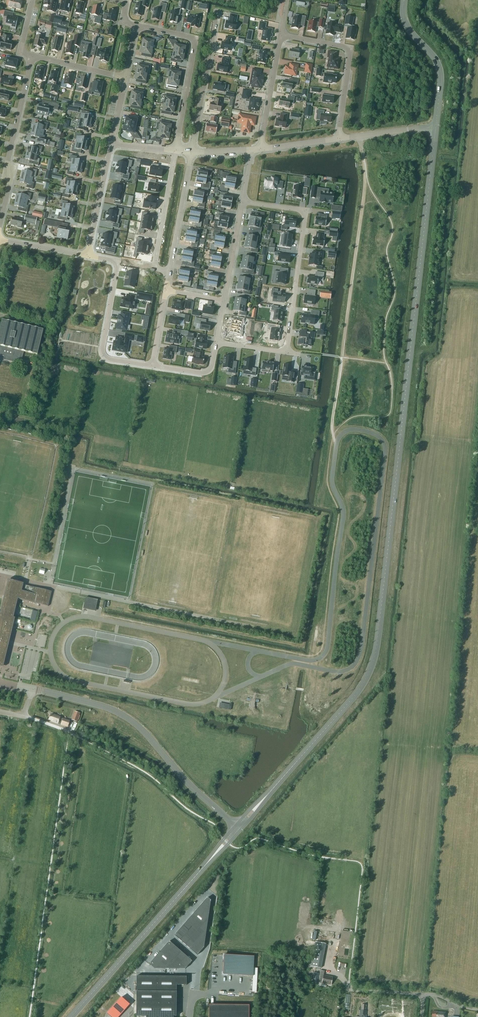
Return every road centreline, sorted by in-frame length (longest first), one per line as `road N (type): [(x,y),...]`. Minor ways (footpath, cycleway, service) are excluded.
road 1 (tertiary): [(267,795),(354,697),(374,661),(436,127)]
road 2 (unclassified): [(33,688),(121,713),(235,826)]
road 3 (tertiary): [(71,1016),(211,858)]
road 4 (residential): [(286,352),(305,214),(243,201)]
road 5 (residential): [(175,151),(196,39),(136,26)]
road 6 (residential): [(32,56),(0,227)]
road 7 (residential): [(88,255),(117,264),(104,354),(153,365)]
road 8 (residential): [(338,139),(349,49),(281,35)]
road 9 (residential): [(192,152),(216,15)]
road 10 (tertiary): [(436,127),(441,73),(407,26),(404,0)]
road 11 (residential): [(170,272),(155,264),(175,151)]
road 12 (residential): [(192,152),(170,272)]

